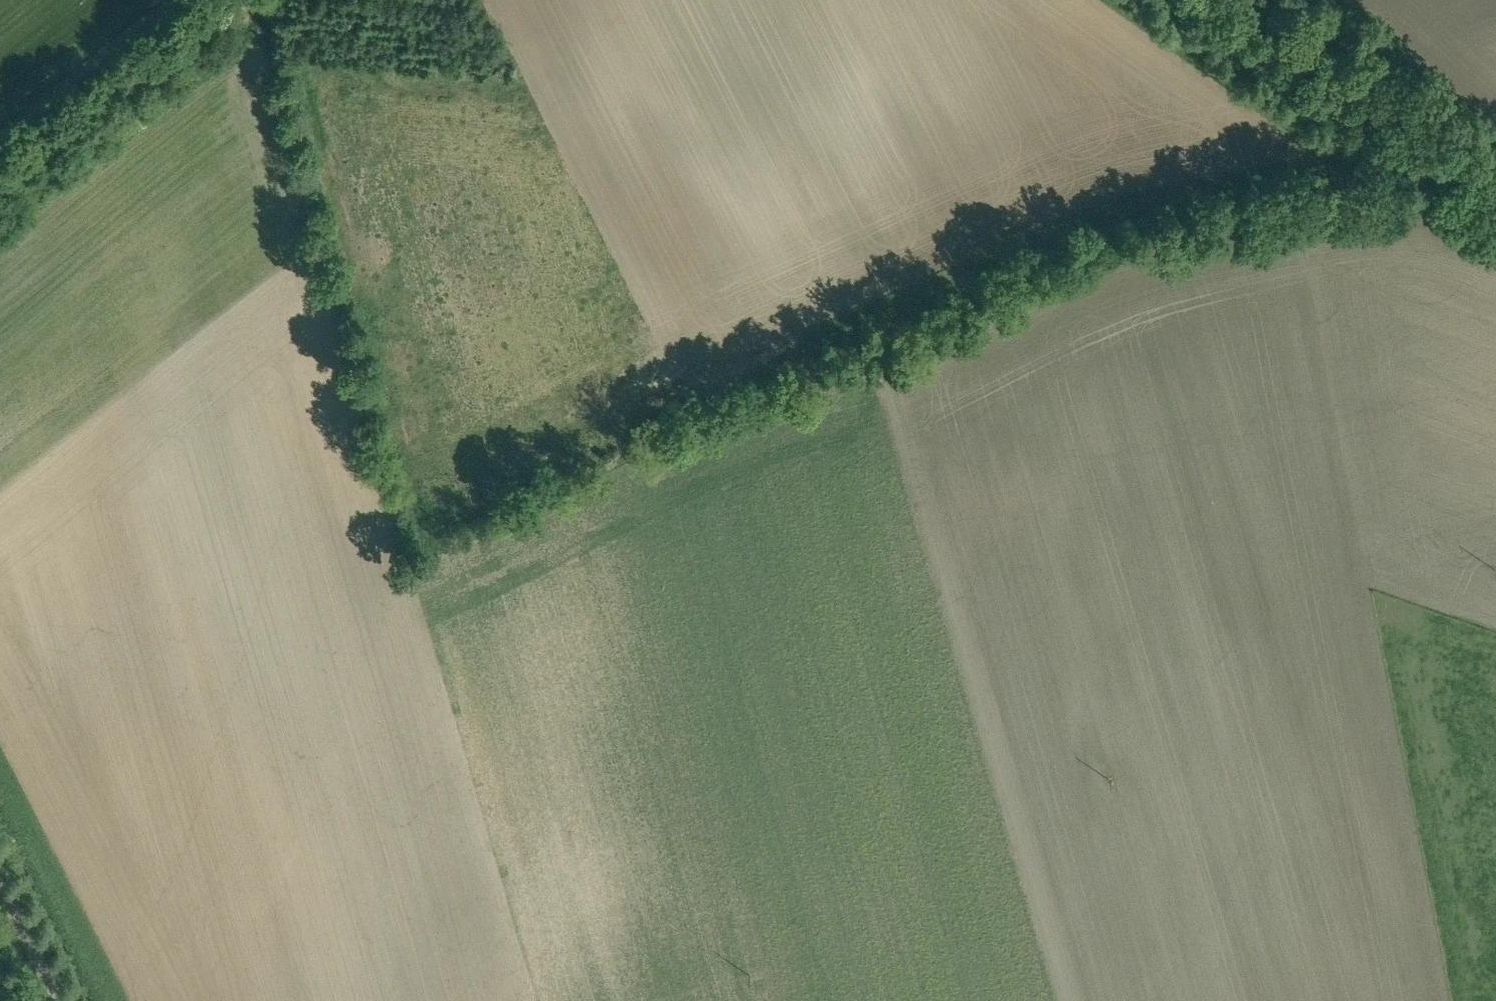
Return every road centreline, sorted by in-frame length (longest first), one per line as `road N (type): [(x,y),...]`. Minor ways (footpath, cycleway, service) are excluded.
road 1 (unclassified): [(0,140),(182,0)]
road 2 (unclassified): [(71,1000),(0,840)]

